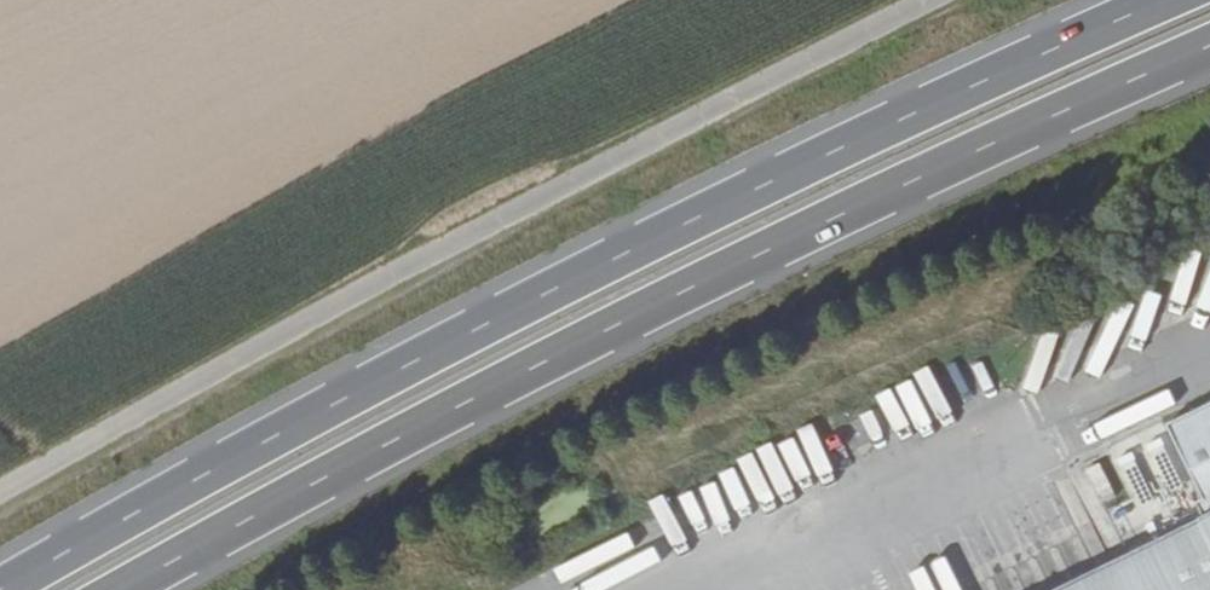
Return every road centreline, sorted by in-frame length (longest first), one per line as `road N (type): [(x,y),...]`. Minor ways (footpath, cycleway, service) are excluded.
road 1 (trunk): [(1164,0),(621,256),(1,589)]
road 2 (trunk): [(123,589),(684,292),(1209,46)]

